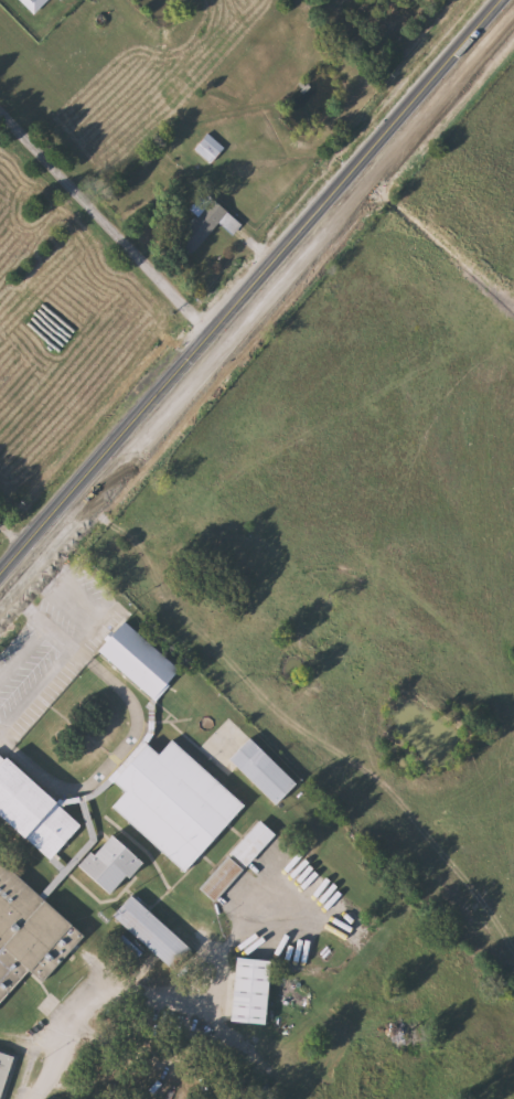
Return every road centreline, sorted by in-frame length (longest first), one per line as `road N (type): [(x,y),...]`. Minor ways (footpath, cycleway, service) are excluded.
road 1 (primary): [(0,569),(507,0)]
road 2 (residential): [(214,327),(0,107)]

